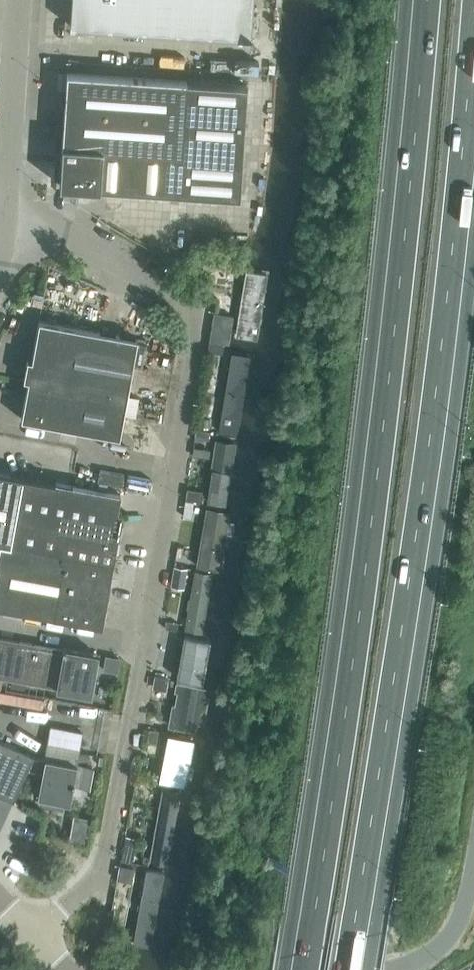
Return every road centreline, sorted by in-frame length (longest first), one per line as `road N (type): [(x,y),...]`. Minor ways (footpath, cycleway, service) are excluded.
road 1 (motorway): [(421,0),(363,528),(300,969)]
road 2 (motorway): [(348,969),(416,539),(473,19)]
road 3 (unclassified): [(39,935),(88,886),(108,847),(202,321),(195,306),(117,264),(58,234),(7,221)]
road 4 (unclassified): [(7,221),(22,0)]
road 5 (unclassified): [(386,969),(446,942),(466,904),(473,854)]

